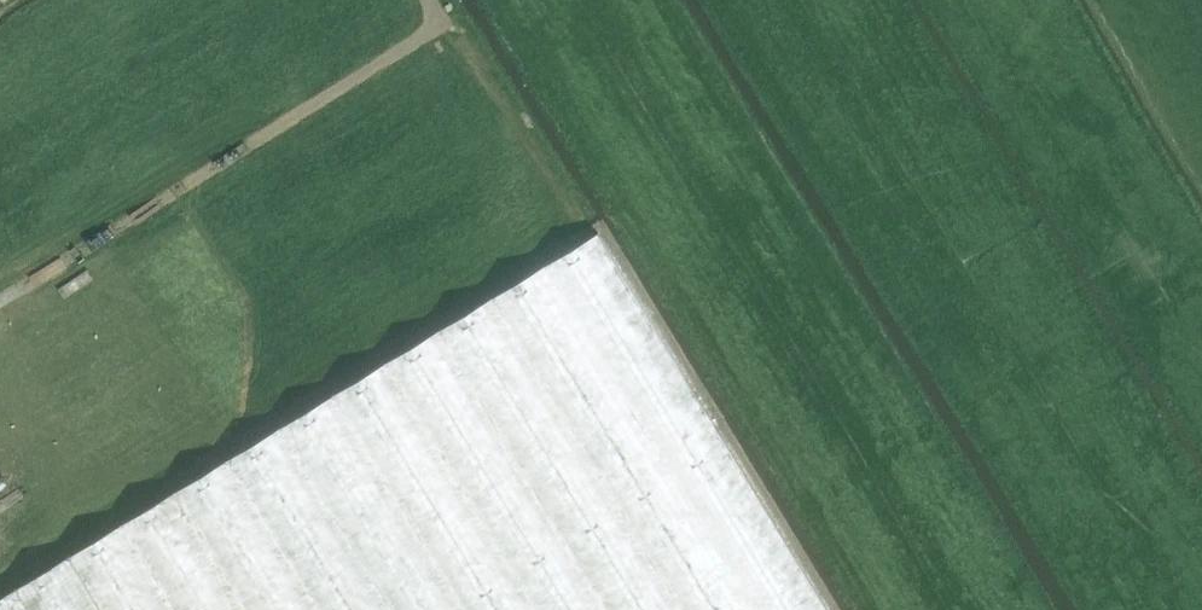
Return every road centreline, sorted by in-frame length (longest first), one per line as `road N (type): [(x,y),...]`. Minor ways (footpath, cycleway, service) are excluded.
road 1 (track): [(0,301),(427,33),(434,22),(430,0)]

